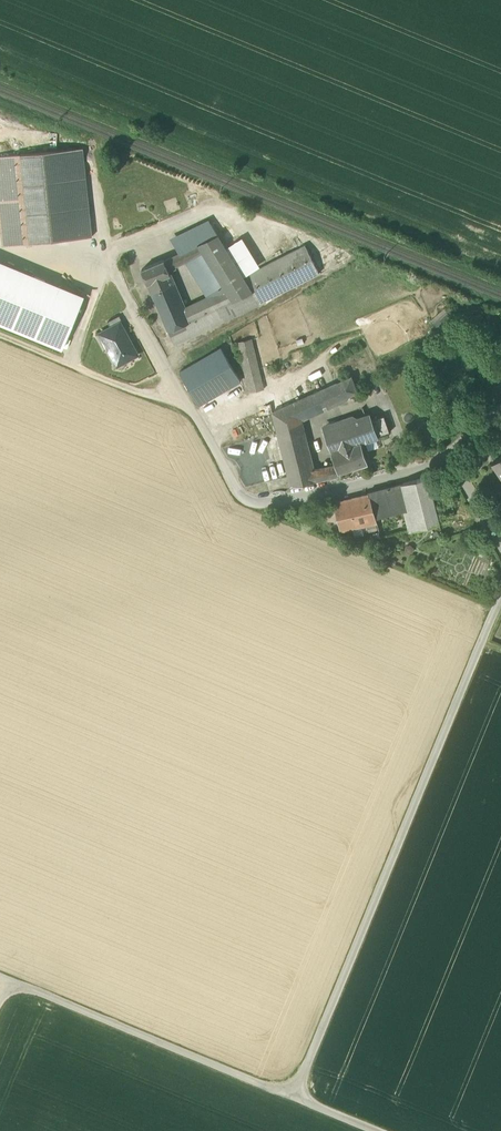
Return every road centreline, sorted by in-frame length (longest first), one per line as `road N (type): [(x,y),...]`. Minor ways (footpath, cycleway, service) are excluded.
road 1 (unclassified): [(102,181),(106,252),(124,292),(249,505),(430,467),(453,452)]
road 2 (residential): [(500,598),(294,1097)]
road 3 (track): [(378,1130),(0,976)]
road 4 (track): [(0,335),(187,404)]

